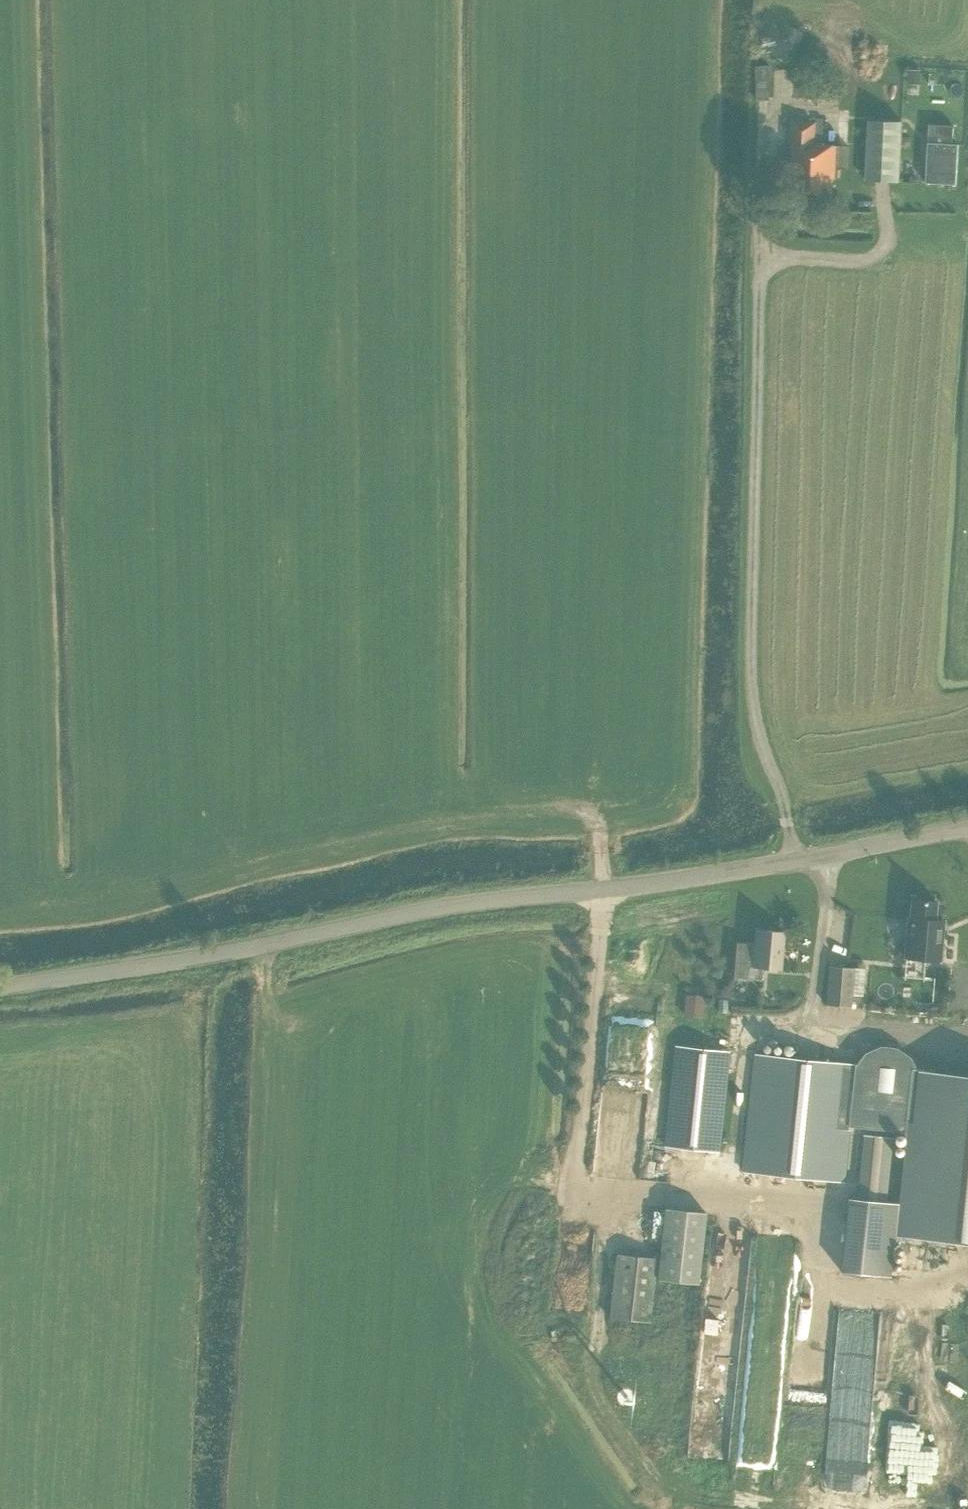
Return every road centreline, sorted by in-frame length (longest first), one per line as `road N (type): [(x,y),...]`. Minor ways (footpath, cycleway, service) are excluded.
road 1 (unclassified): [(0,988),(200,958),(439,908),(796,862),(967,828)]

